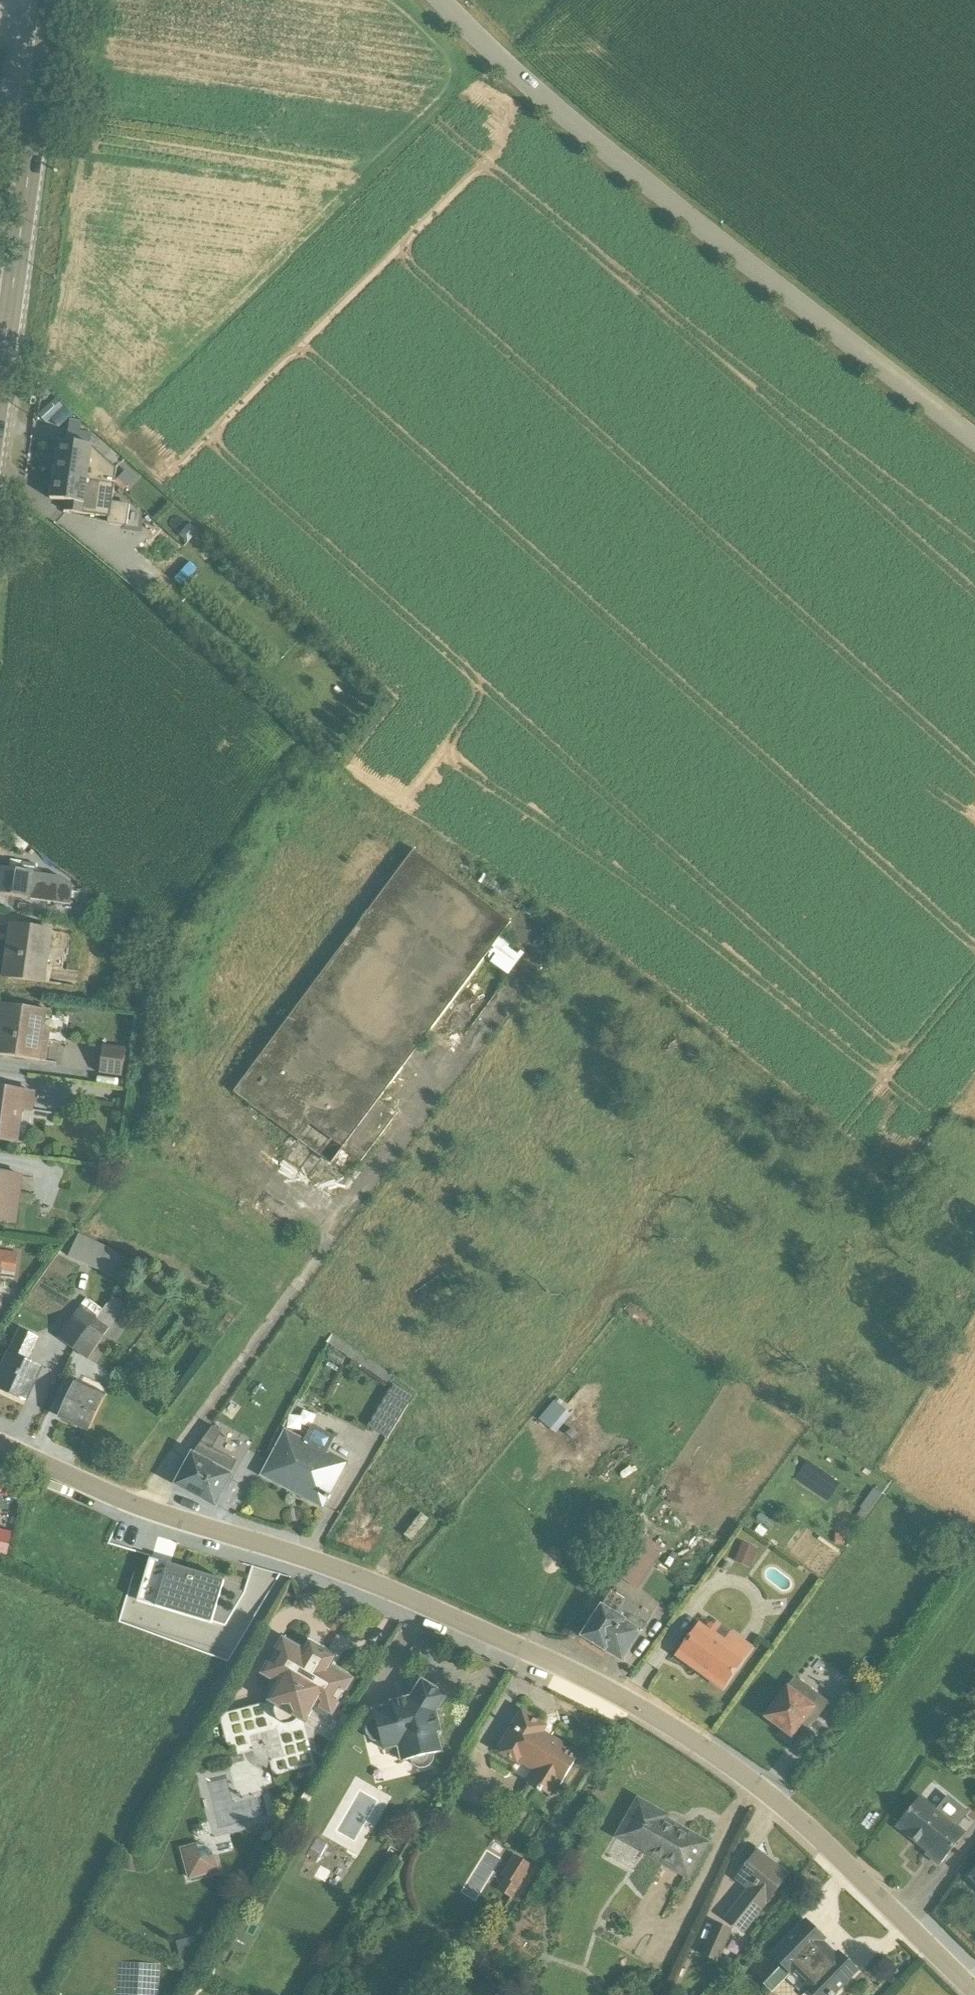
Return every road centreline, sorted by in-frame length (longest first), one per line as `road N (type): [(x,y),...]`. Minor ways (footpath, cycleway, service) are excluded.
road 1 (residential): [(0,1449),(146,1511),(454,1621),(600,1690),(730,1768),(811,1835),(973,1994)]
road 2 (residential): [(437,0),(584,137),(974,444)]
road 3 (primary): [(0,386),(53,0)]

